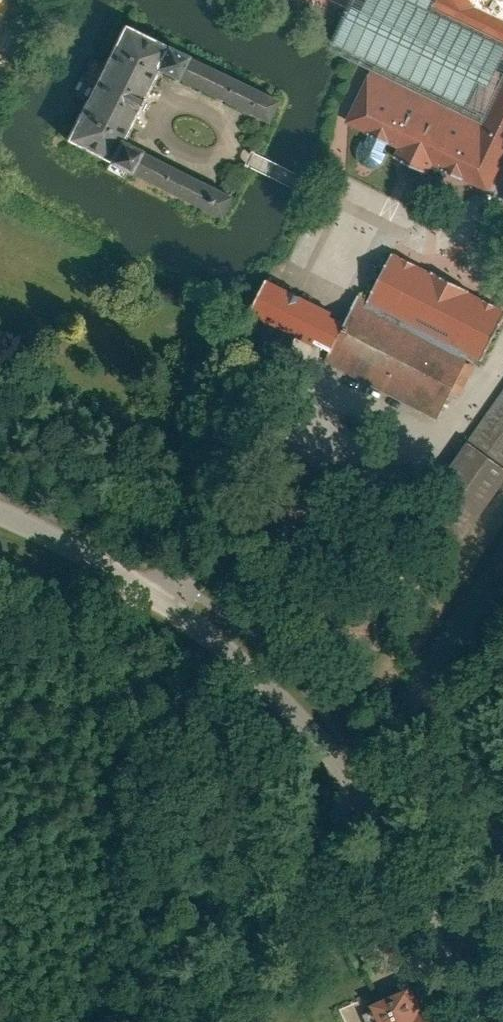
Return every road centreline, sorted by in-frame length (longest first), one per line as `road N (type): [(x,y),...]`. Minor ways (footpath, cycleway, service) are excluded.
road 1 (residential): [(502,358),(438,443),(285,359),(182,600)]
road 2 (unclassified): [(182,600),(256,670),(372,804),(486,1021)]
road 3 (unclassified): [(0,518),(182,600)]

